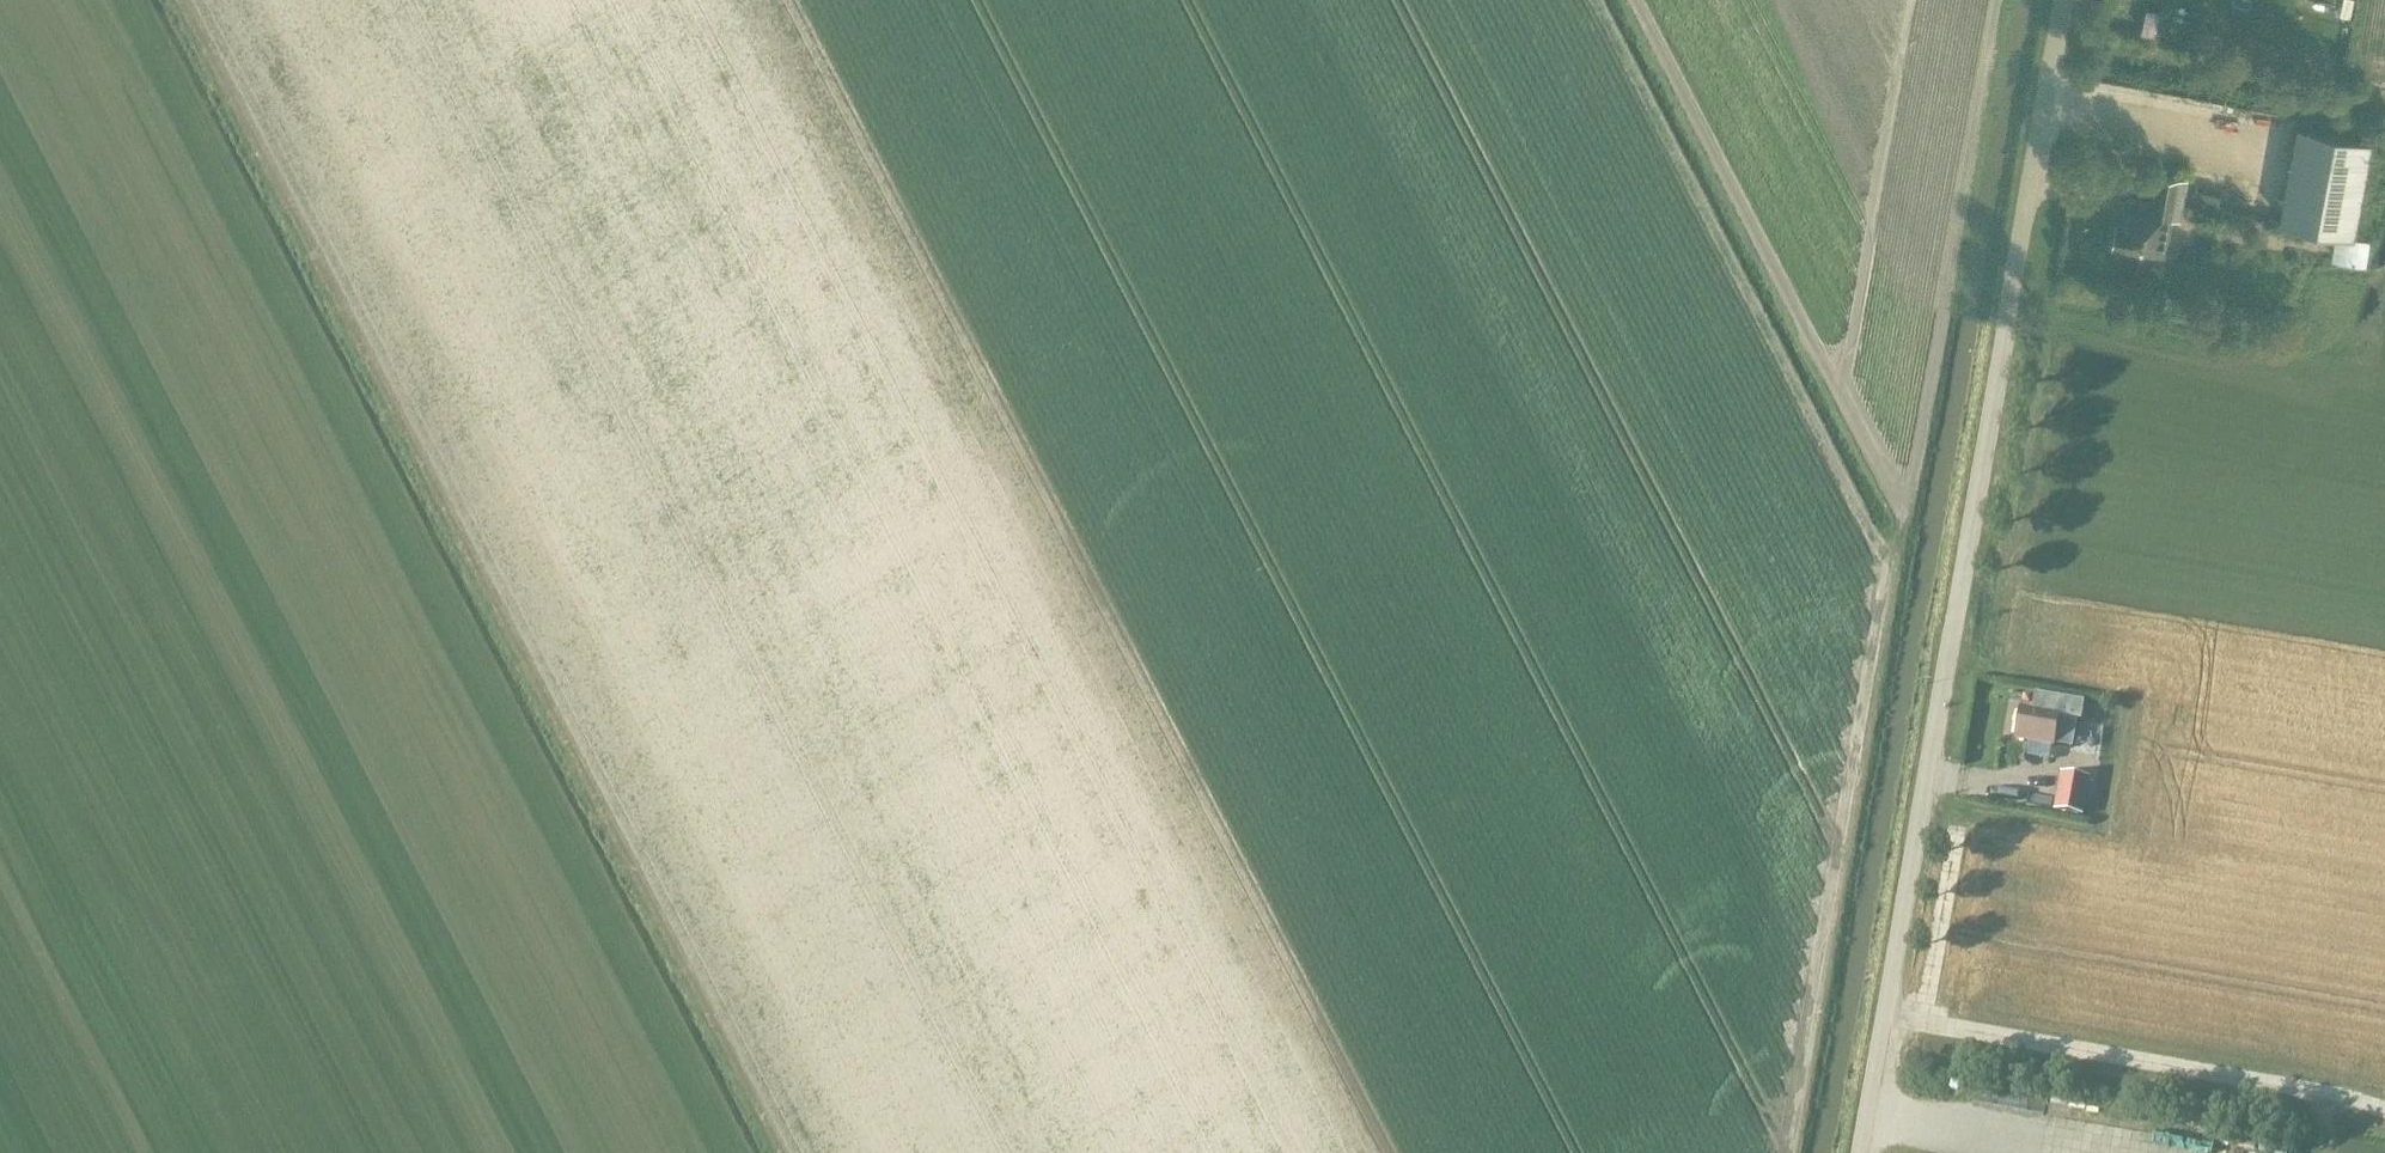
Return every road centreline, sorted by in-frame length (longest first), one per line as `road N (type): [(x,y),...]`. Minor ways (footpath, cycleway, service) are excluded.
road 1 (unclassified): [(1851,1152),(2058,0)]

